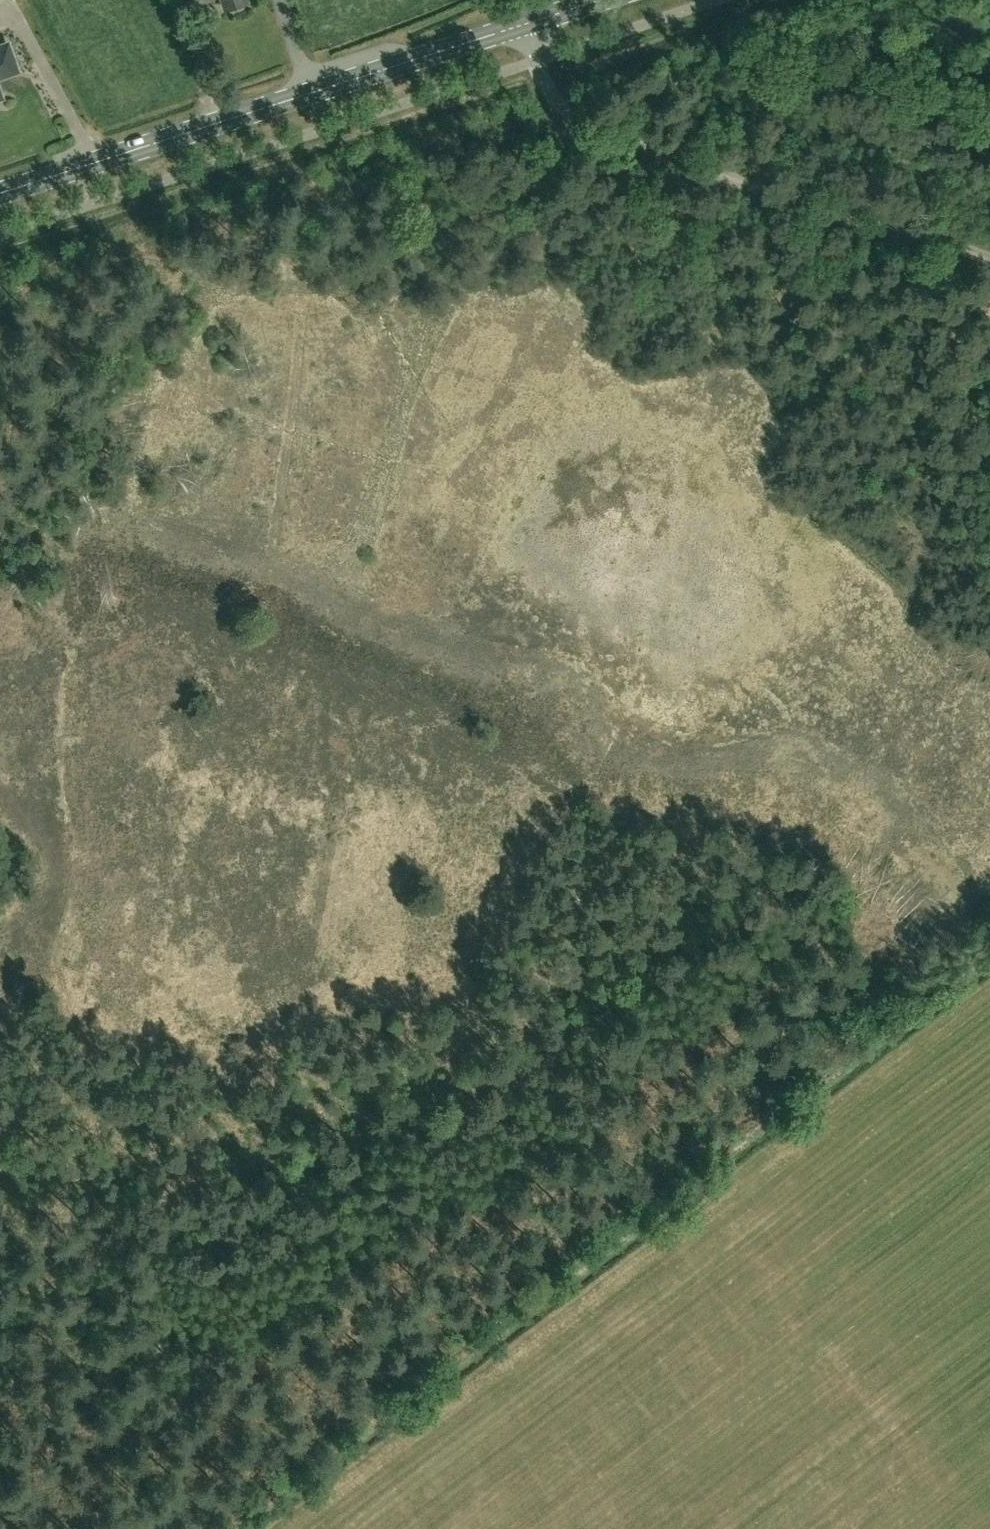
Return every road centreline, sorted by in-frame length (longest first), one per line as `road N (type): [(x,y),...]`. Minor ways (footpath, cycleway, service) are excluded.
road 1 (secondary): [(0,193),(520,26)]
road 2 (unclassified): [(989,260),(602,132),(555,96),(520,26)]

